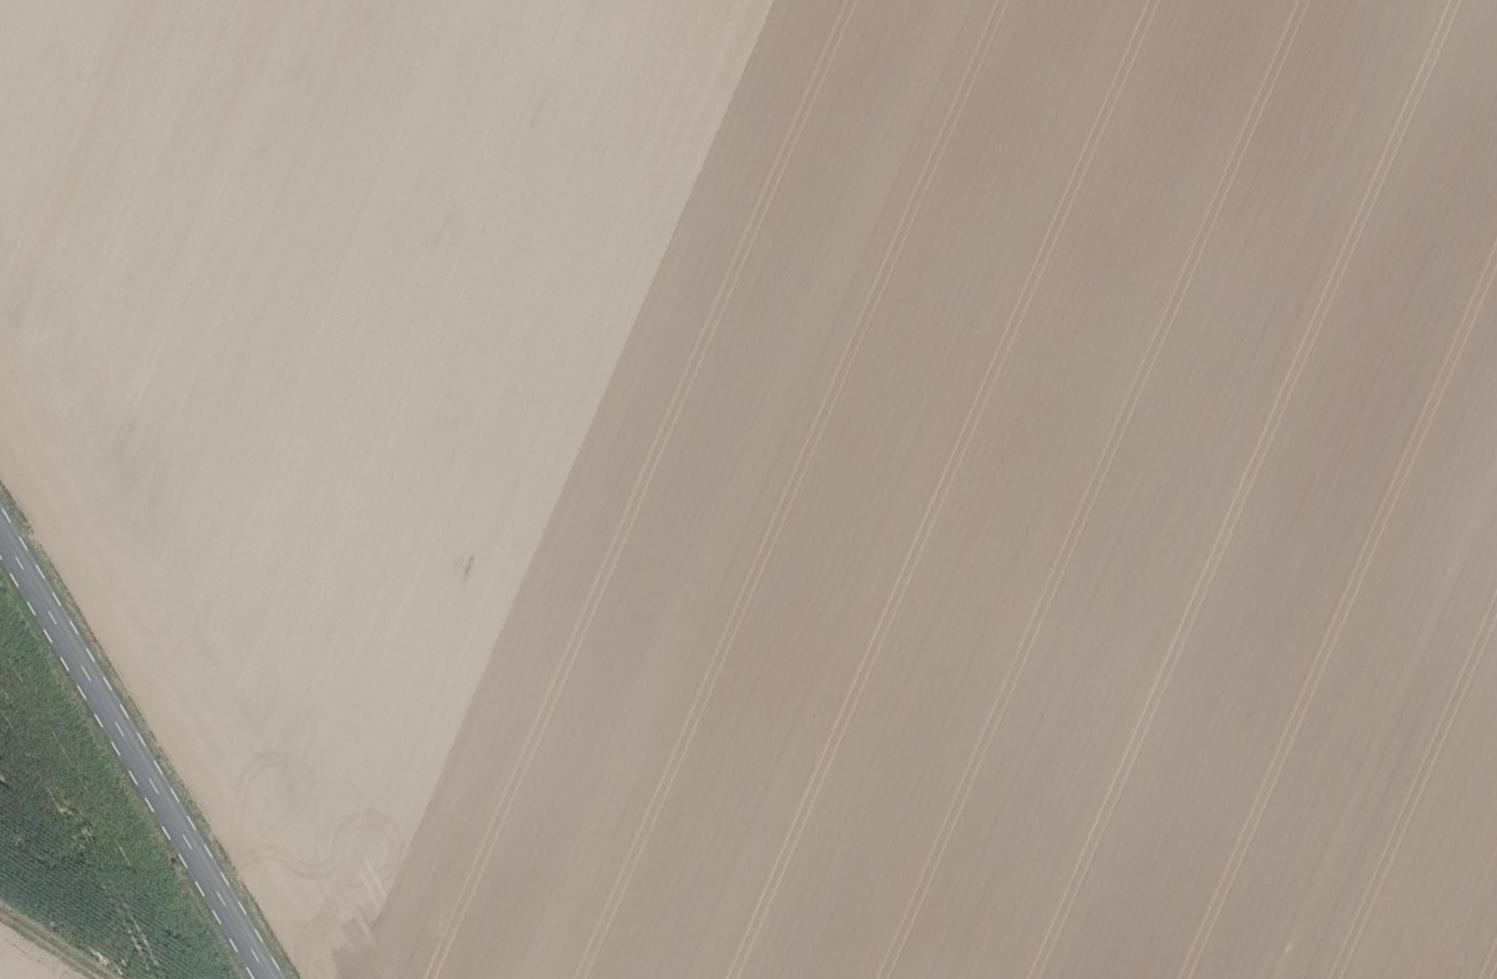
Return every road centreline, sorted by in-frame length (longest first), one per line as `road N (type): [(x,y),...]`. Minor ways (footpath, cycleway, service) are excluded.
road 1 (secondary): [(0,530),(268,978)]

